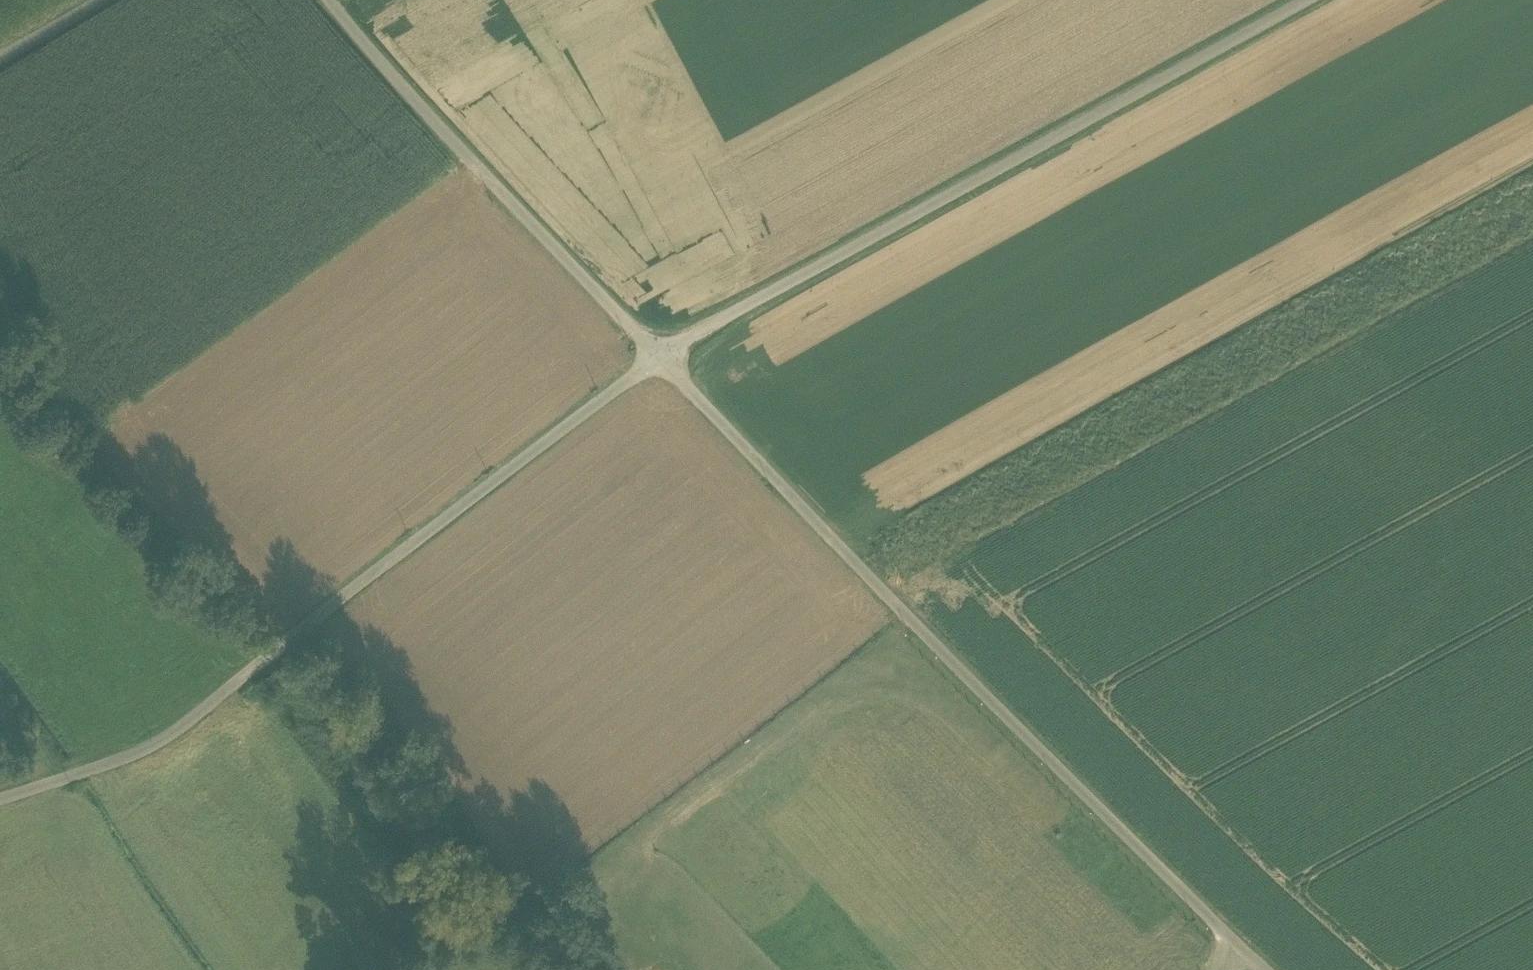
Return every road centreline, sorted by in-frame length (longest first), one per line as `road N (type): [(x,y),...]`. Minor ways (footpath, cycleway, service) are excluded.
road 1 (unclassified): [(1266,969),(657,351)]
road 2 (unclassified): [(657,351),(150,745),(0,799)]
road 3 (unclassified): [(657,351),(1305,0)]
road 4 (unclassified): [(325,0),(657,351)]

